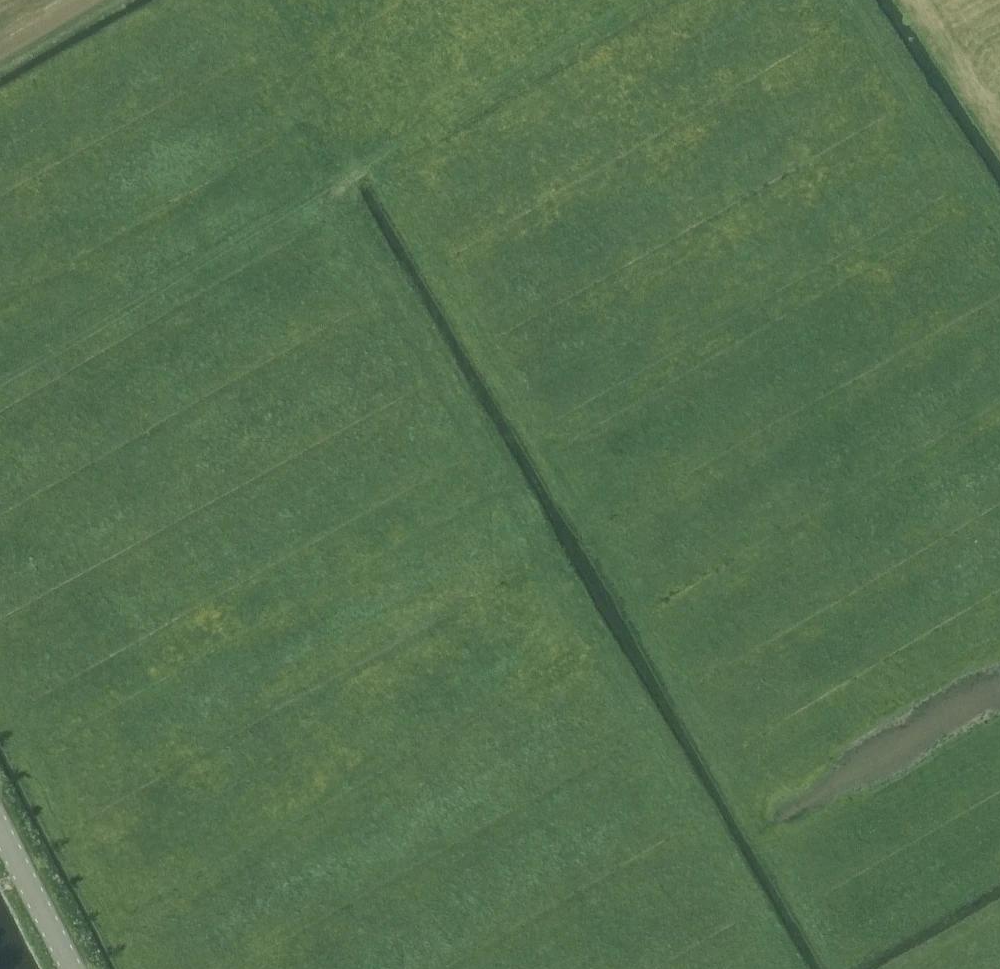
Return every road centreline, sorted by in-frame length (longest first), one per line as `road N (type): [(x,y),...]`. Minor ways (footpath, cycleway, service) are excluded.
road 1 (secondary): [(73,968),(0,826)]

